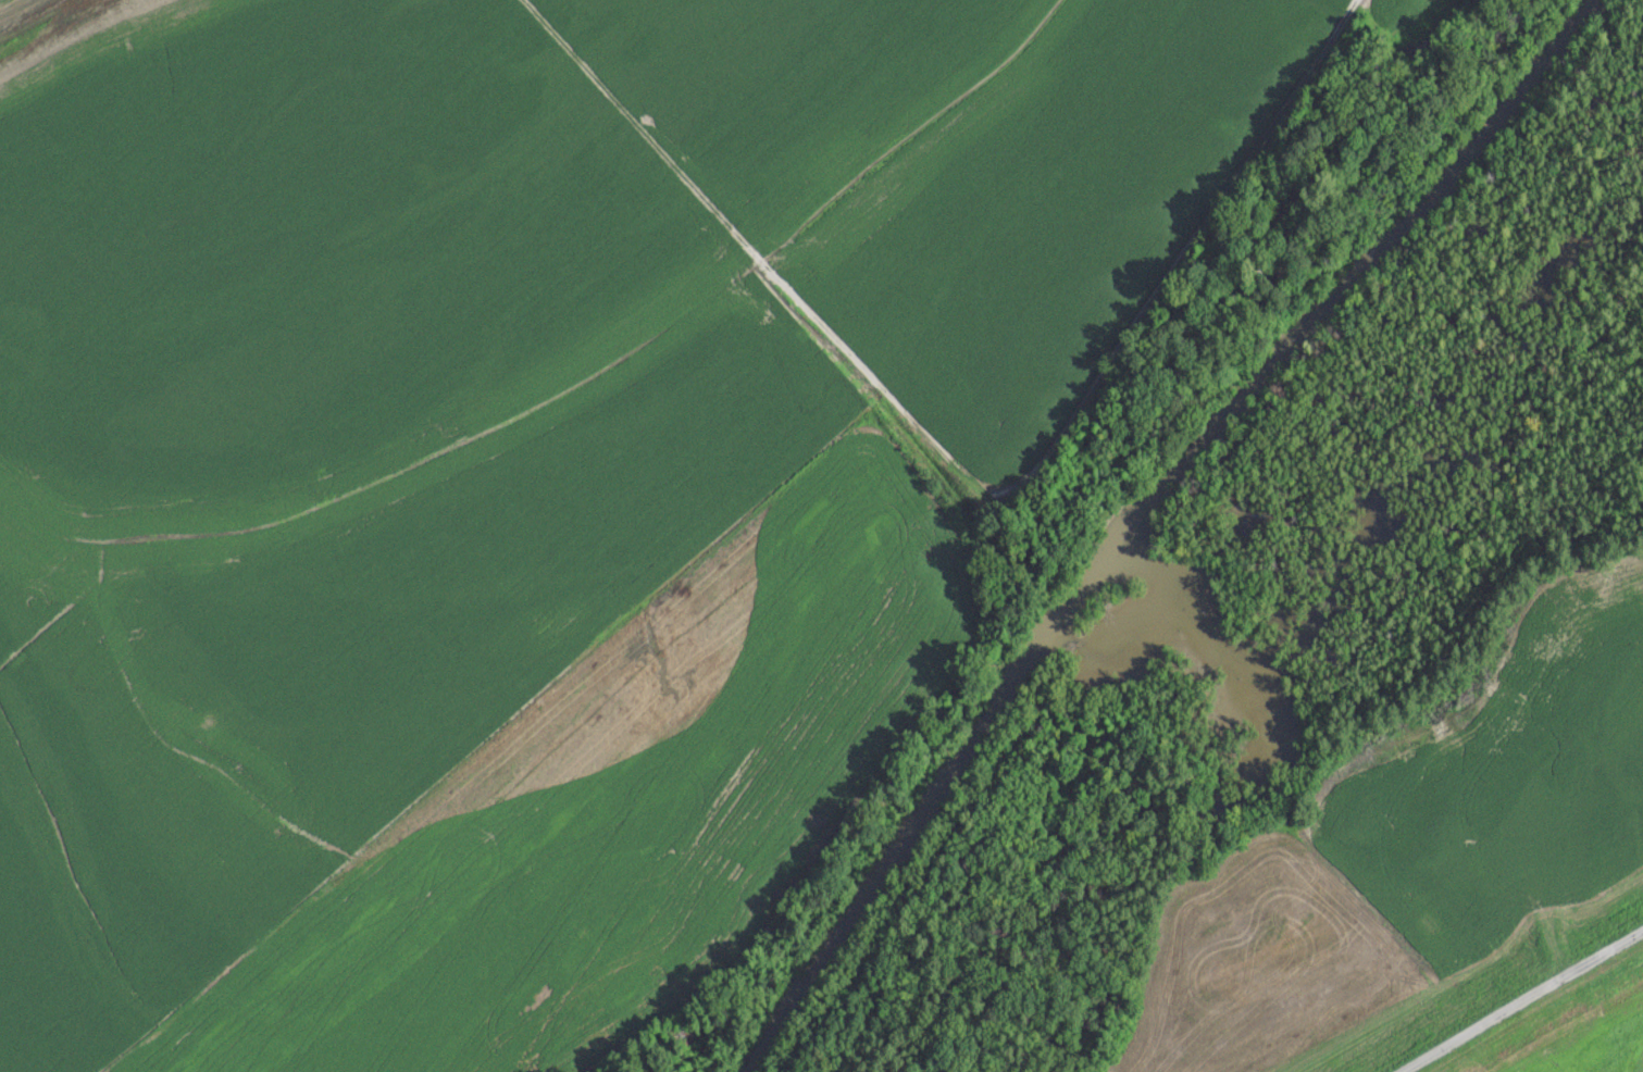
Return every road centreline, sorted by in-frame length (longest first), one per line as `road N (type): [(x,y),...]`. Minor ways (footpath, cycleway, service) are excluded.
road 1 (residential): [(1642,928),(1399,1071)]

